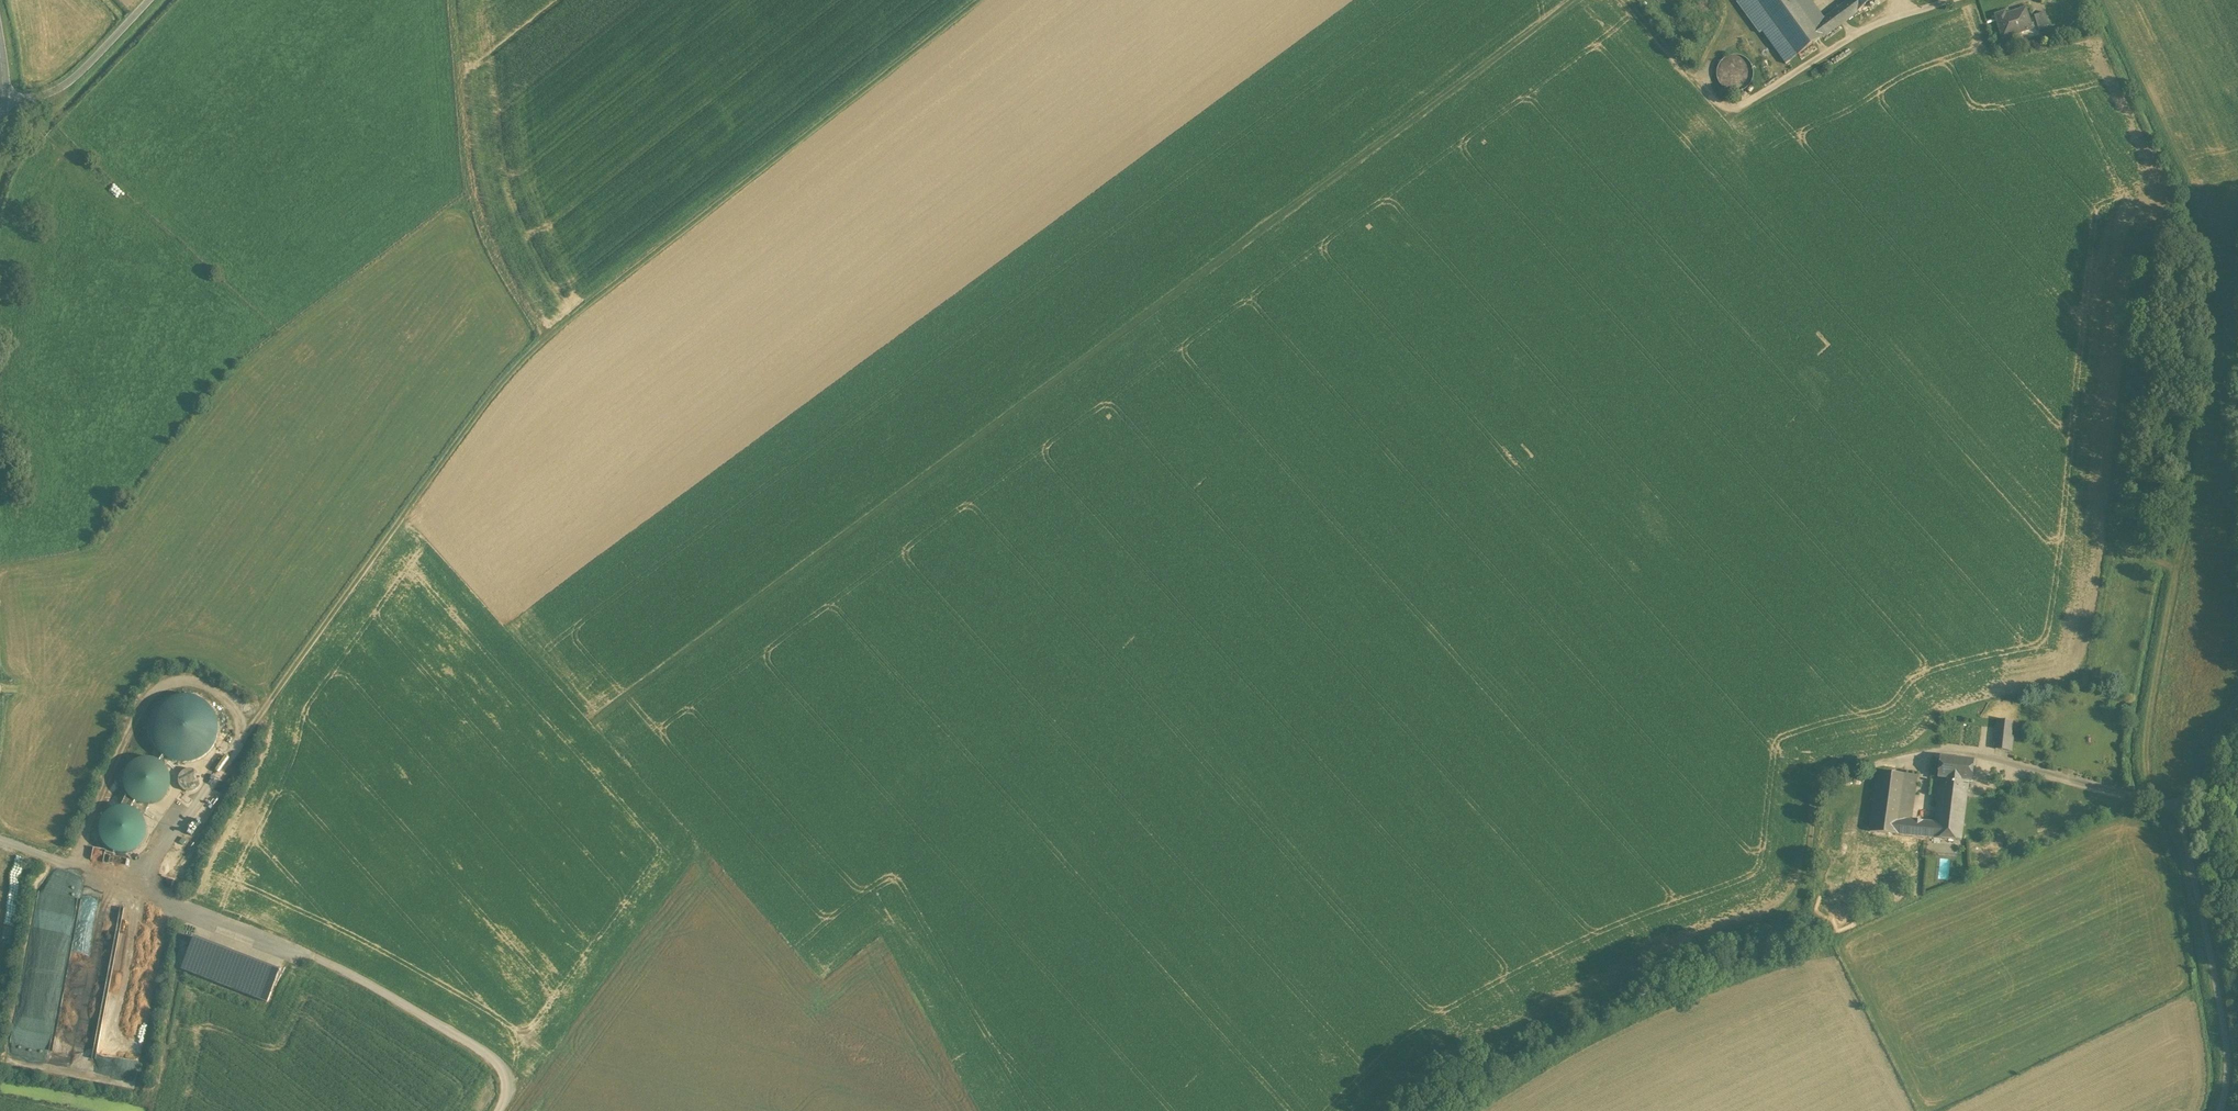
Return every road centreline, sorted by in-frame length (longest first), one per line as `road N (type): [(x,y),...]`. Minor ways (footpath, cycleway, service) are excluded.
road 1 (track): [(1407,1110),(1484,1045),(1792,914),(1805,899),(1817,796),(1829,779),(1868,763),(1951,752),(2001,762)]
road 2 (track): [(0,840),(259,928),(410,1001),(526,1094),(516,1110)]
road 3 (residential): [(2237,695),(2182,806),(2224,1031),(2228,1078),(2218,1110)]
road 4 (track): [(2156,562),(2175,576),(2145,763),(2151,797)]
road 5 (tertiary): [(2,102),(64,88),(146,0)]

